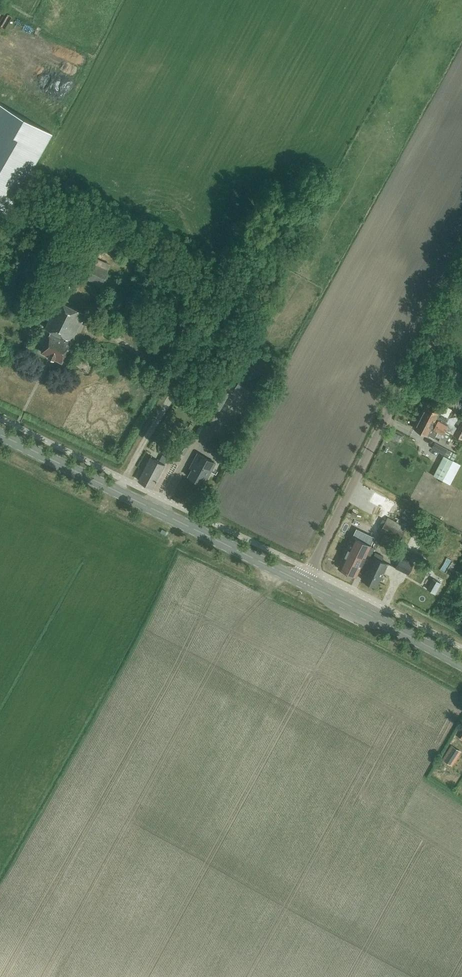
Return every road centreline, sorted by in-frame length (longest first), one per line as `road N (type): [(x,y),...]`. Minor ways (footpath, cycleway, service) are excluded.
road 1 (secondary): [(304,583),(0,435)]
road 2 (unclassified): [(304,583),(423,349)]
road 3 (secondary): [(461,664),(304,583)]

